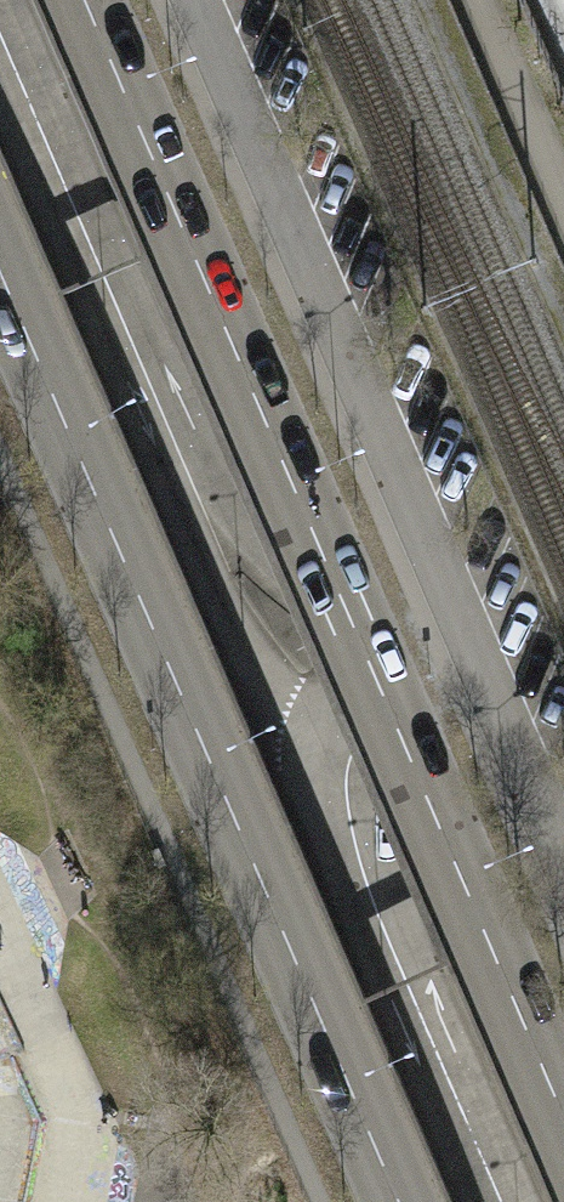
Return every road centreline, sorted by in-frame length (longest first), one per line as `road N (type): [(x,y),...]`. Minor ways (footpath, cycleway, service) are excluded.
road 1 (primary): [(563,1119),(87,0)]
road 2 (primary): [(0,273),(399,1201)]

